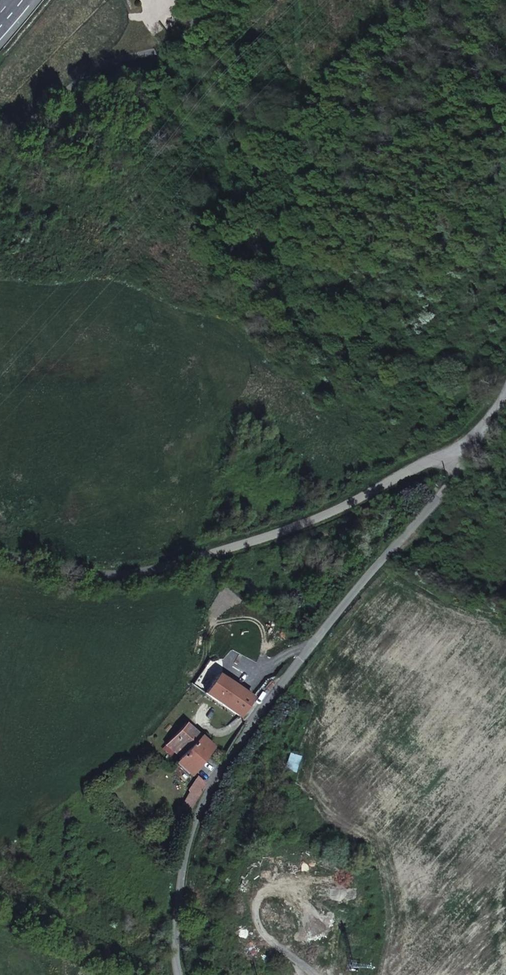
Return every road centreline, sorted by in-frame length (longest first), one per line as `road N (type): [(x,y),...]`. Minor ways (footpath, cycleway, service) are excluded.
road 1 (unclassified): [(476,445),(448,498),(392,551),(276,690),(193,846),(178,974)]
road 2 (unclassified): [(0,556),(111,576),(184,563),(340,514),(476,445)]

